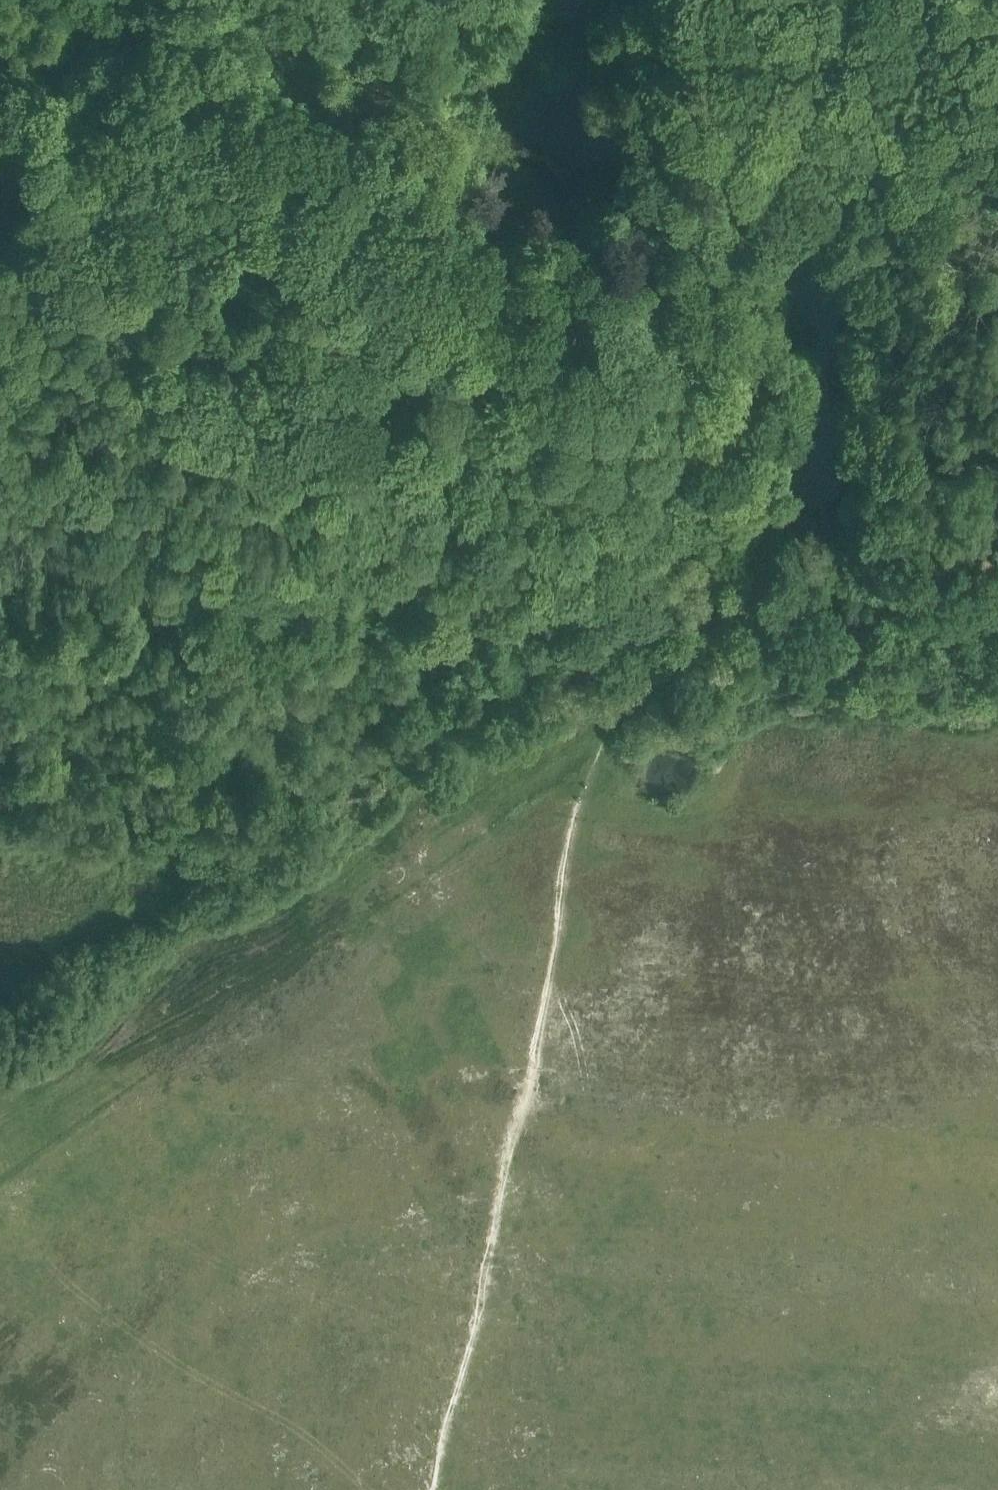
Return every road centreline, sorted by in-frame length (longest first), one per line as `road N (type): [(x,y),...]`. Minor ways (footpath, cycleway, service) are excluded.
road 1 (track): [(997,640),(817,649),(697,640)]

